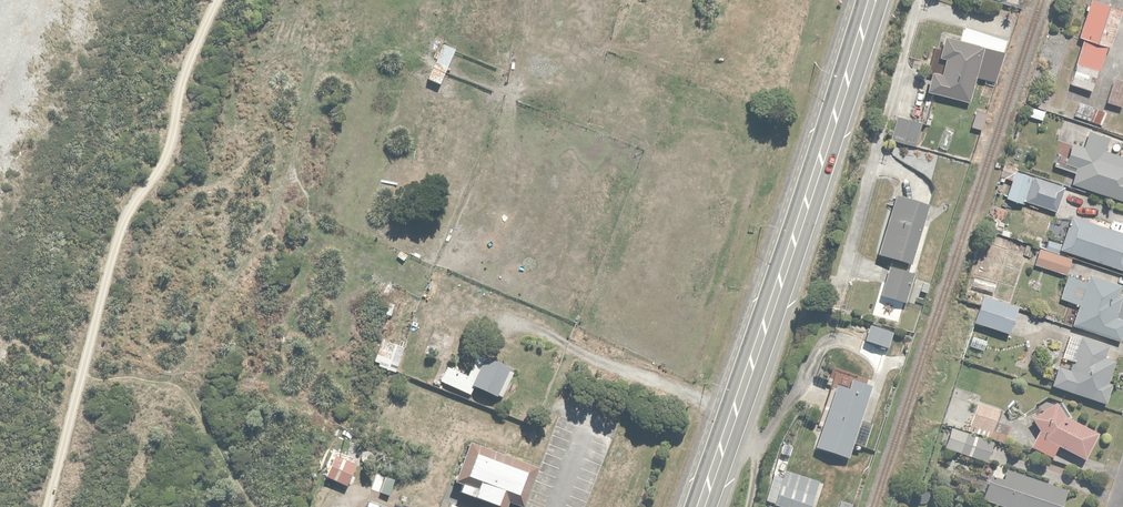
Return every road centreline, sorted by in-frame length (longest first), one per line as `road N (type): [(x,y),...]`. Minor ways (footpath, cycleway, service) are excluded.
road 1 (primary): [(703,506),(874,0)]

